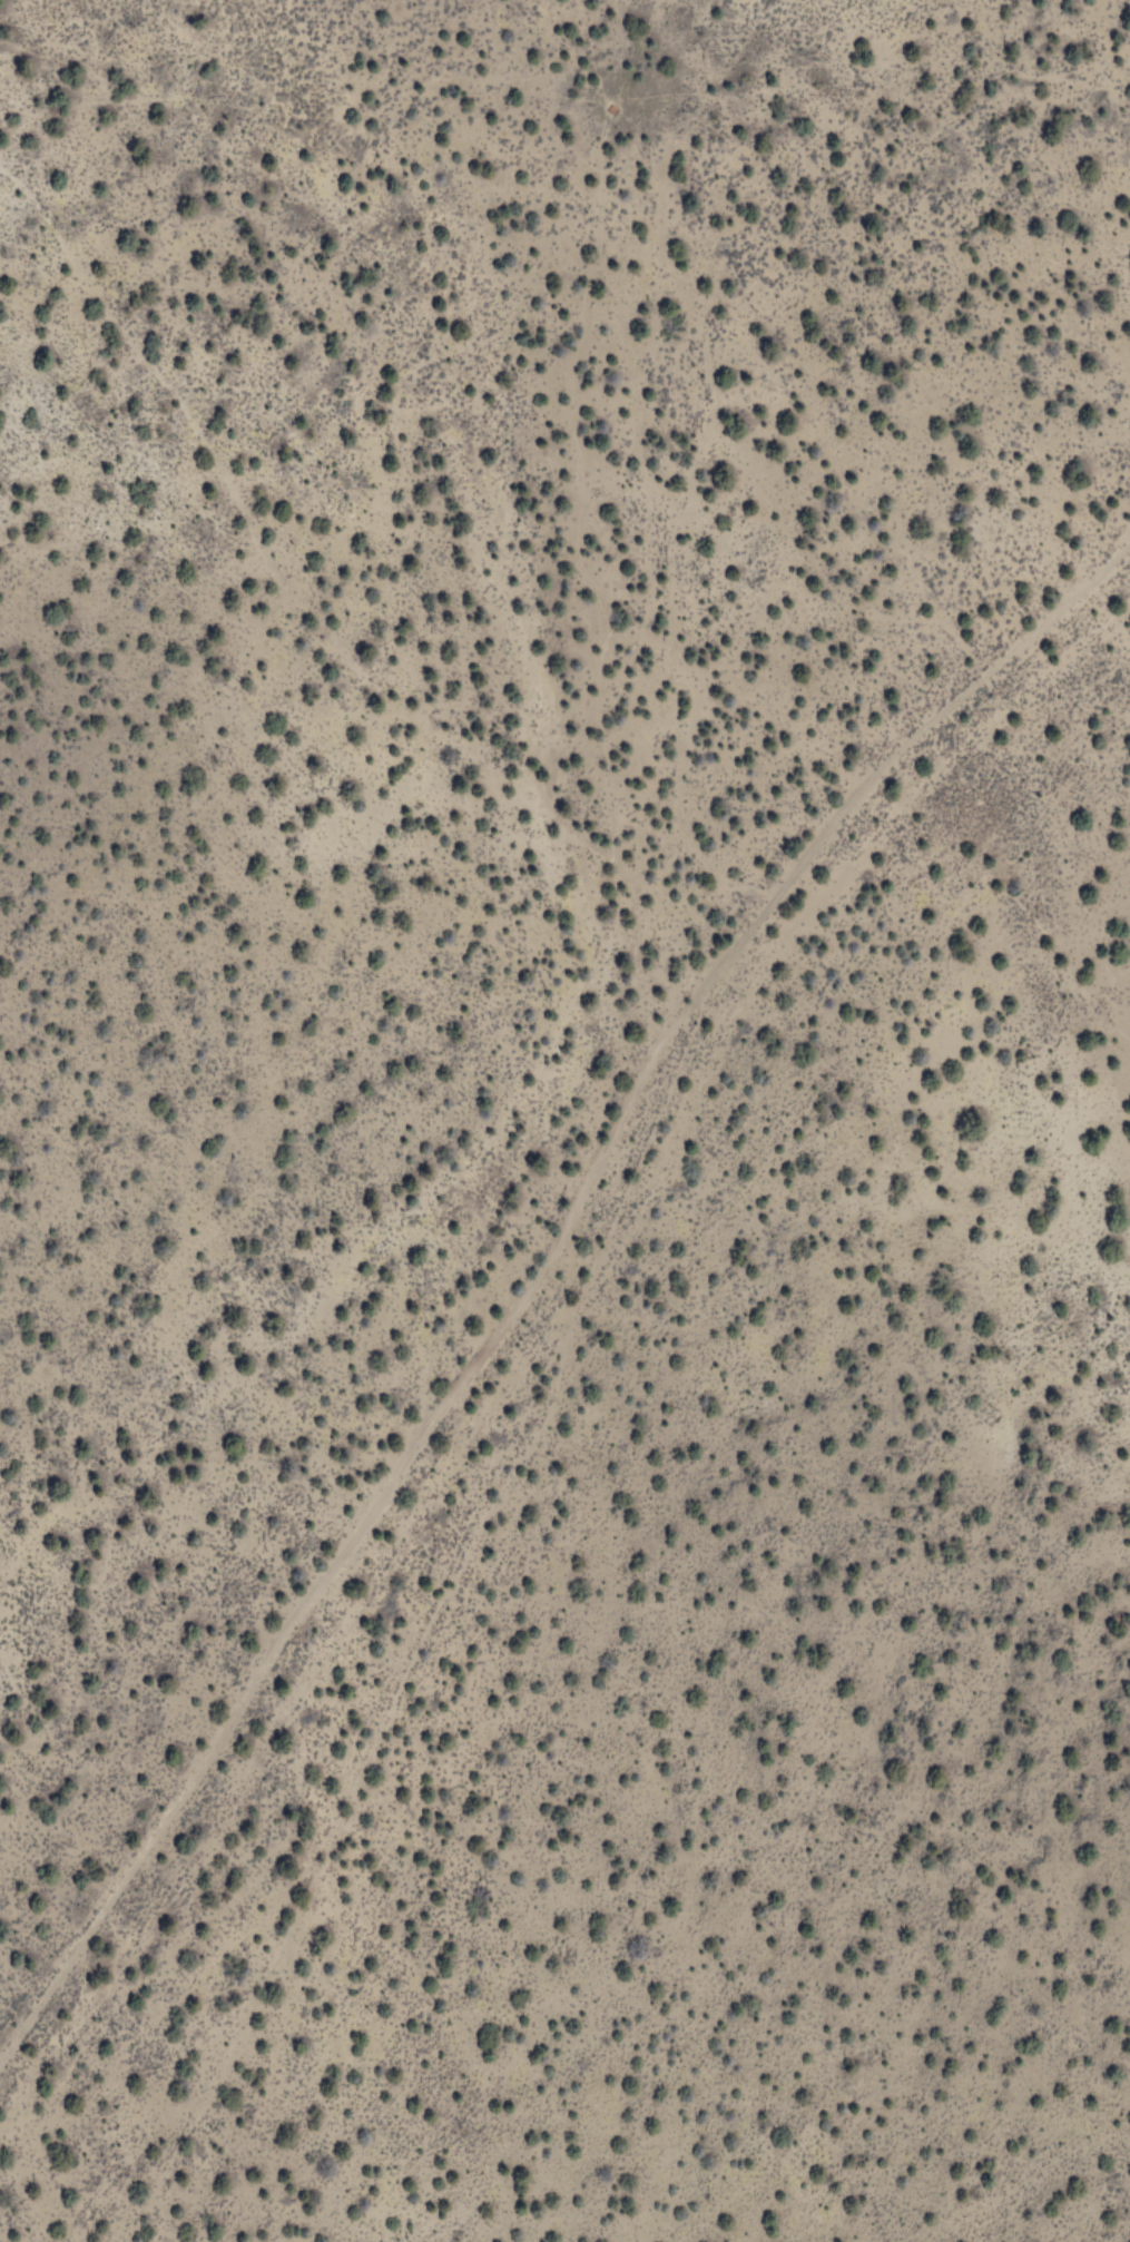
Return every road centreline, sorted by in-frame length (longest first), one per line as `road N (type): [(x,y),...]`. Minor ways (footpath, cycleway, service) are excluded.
road 1 (track): [(0,2166),(695,1058),(1129,616)]

